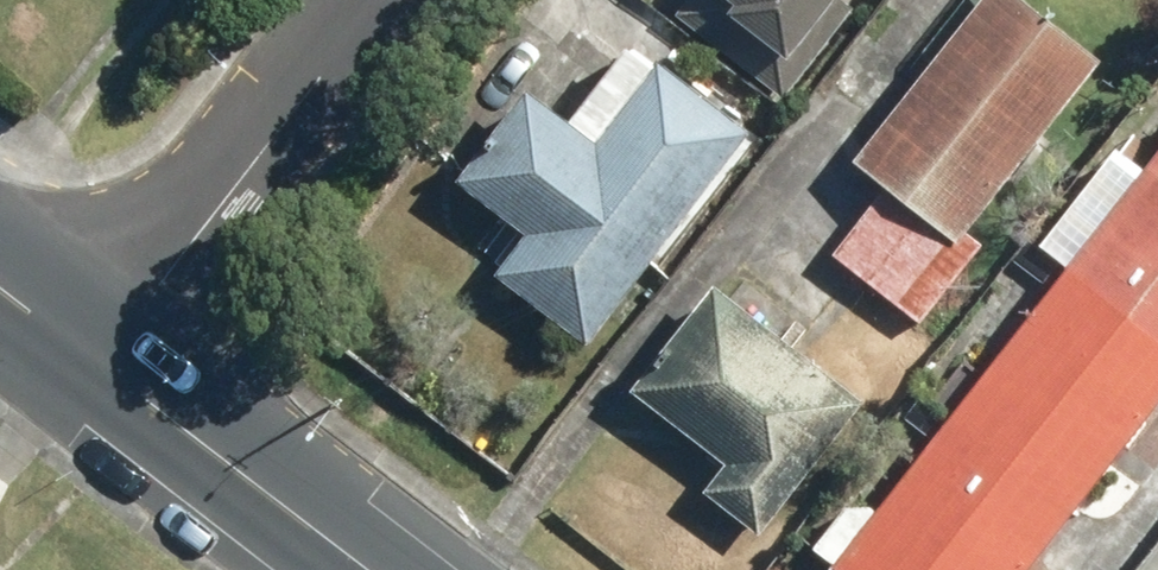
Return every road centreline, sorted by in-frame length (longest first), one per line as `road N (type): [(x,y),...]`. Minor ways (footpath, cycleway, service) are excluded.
road 1 (residential): [(370,0),(86,369)]
road 2 (primary): [(349,569),(86,369)]

